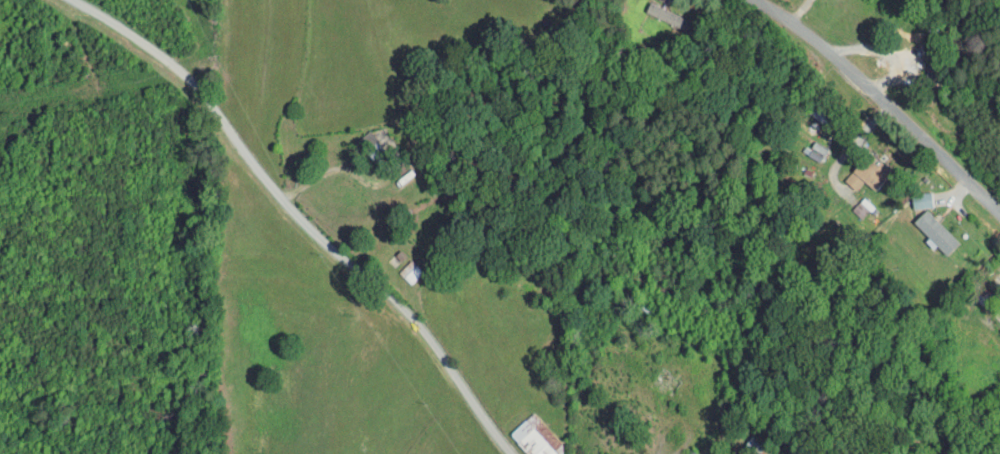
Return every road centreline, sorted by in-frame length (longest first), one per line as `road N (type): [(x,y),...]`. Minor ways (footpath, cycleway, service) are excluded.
road 1 (residential): [(74,0),(193,84),(281,197),(386,288),(516,453)]
road 2 (residential): [(755,0),(812,34),(999,209)]

